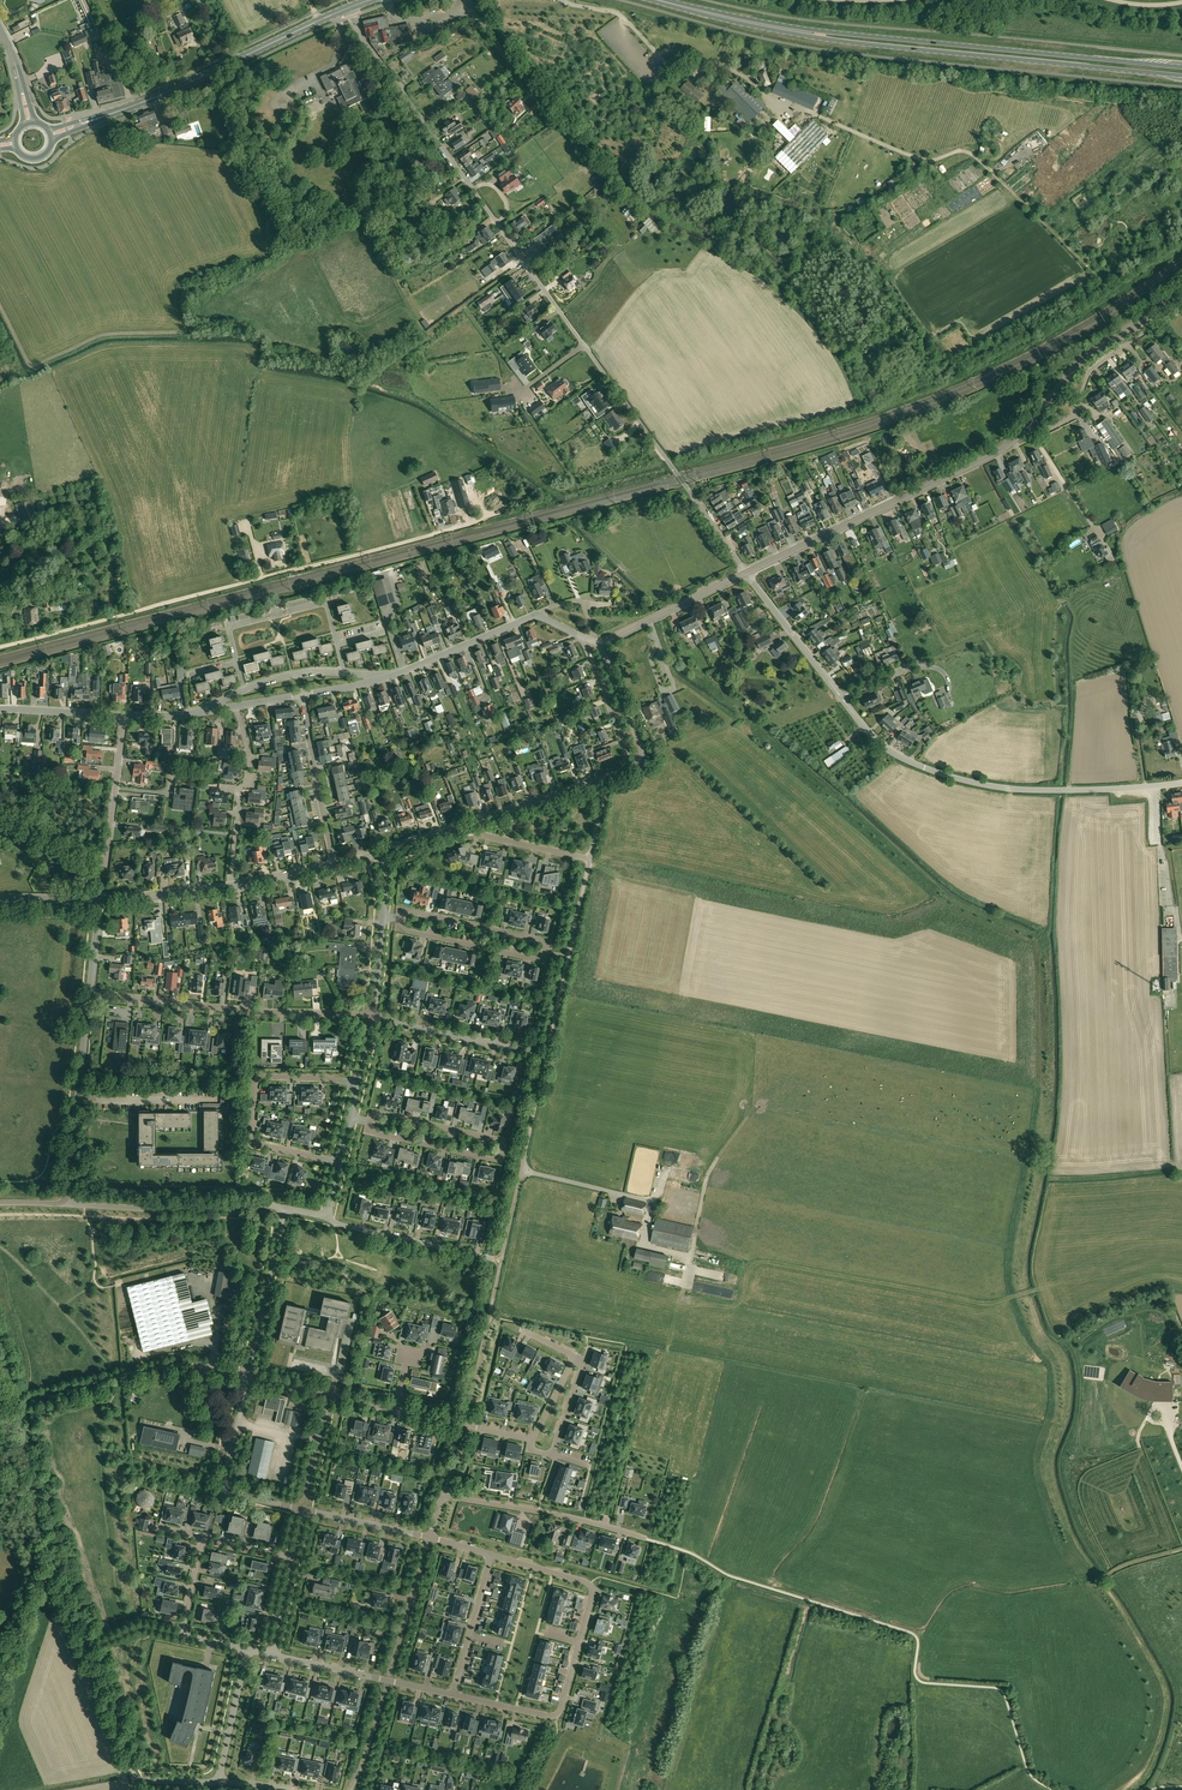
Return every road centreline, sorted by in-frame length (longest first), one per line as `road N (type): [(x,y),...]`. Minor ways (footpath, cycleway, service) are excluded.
road 1 (residential): [(746,573),(350,8)]
road 2 (primary): [(668,3),(820,38),(1181,77)]
road 3 (primary): [(1181,65),(841,33),(668,3)]
road 4 (track): [(0,647),(468,524)]
road 5 (unclassified): [(135,1782),(51,1564),(0,1346)]
road 6 (unclassified): [(501,1260),(590,859)]
road 7 (residential): [(1181,783),(1036,791),(970,782),(889,751),(841,697)]
road 8 (residential): [(454,1695),(558,1713),(592,1595),(584,1581),(491,1554)]
road 9 (primary): [(51,134),(173,89),(350,8)]
road 10 (tertiary): [(746,573),(992,455),(1025,428)]
road 11 (residential): [(402,920),(406,930),(536,960),(543,954),(540,940),(403,915)]
road 12 (track): [(1020,199),(973,154),(920,159),(765,95)]
road 13 (residential): [(371,1017),(90,992)]
road 14 (residential): [(371,1122),(375,1133),(492,1160),(501,1147),(372,1118)]
road 15 (residential): [(339,1162),(254,1142),(255,1084),(265,1077),(356,1084)]
road 16 (track): [(1175,1729),(1174,1679),(1073,1509)]
road 17 (residential): [(590,640),(533,616),(384,677)]
road 18 (residential): [(284,1208),(66,1204)]
road 19 (residential): [(66,1204),(90,992)]
road 20 (residential): [(1025,428),(1037,435),(1069,419),(1094,368),(1181,307)]
road 21 (tertiary): [(1025,428),(1086,357),(1181,293)]
road 22 (residential): [(444,1498),(644,1538)]
road 23 (track): [(213,71),(291,248)]
road 24 (residential): [(304,1509),(225,1485),(247,1377)]
road 25 (residential): [(204,711),(293,675),(384,677)]
road 26 (residential): [(100,900),(124,715)]
road 27 (residential): [(324,1212),(340,1225),(501,1260)]
road 28 (residential): [(233,886),(249,754),(235,706)]
road 29 (residential): [(335,867),(303,695)]
road 30 (residential): [(247,1377),(284,1208)]
road 31 (tertiary): [(596,784),(634,769),(641,755),(604,646)]
road 32 (unclassified): [(465,1425),(501,1260)]
road 33 (residential): [(527,1052),(371,1017)]
road 34 (tertiary): [(604,646),(746,573)]
road 35 (residential): [(841,697),(746,573)]
road 36 (unclassified): [(388,1680),(430,1537)]
road 37 (residential): [(454,1695),(491,1554)]
road 38 (residential): [(218,1782),(248,1649)]
road 39 (tertiary): [(100,900),(233,886)]
road 40 (residential): [(304,1509),(430,1537)]
road 41 (residential): [(124,715),(0,709)]
road 42 (residential): [(590,640),(629,753)]

